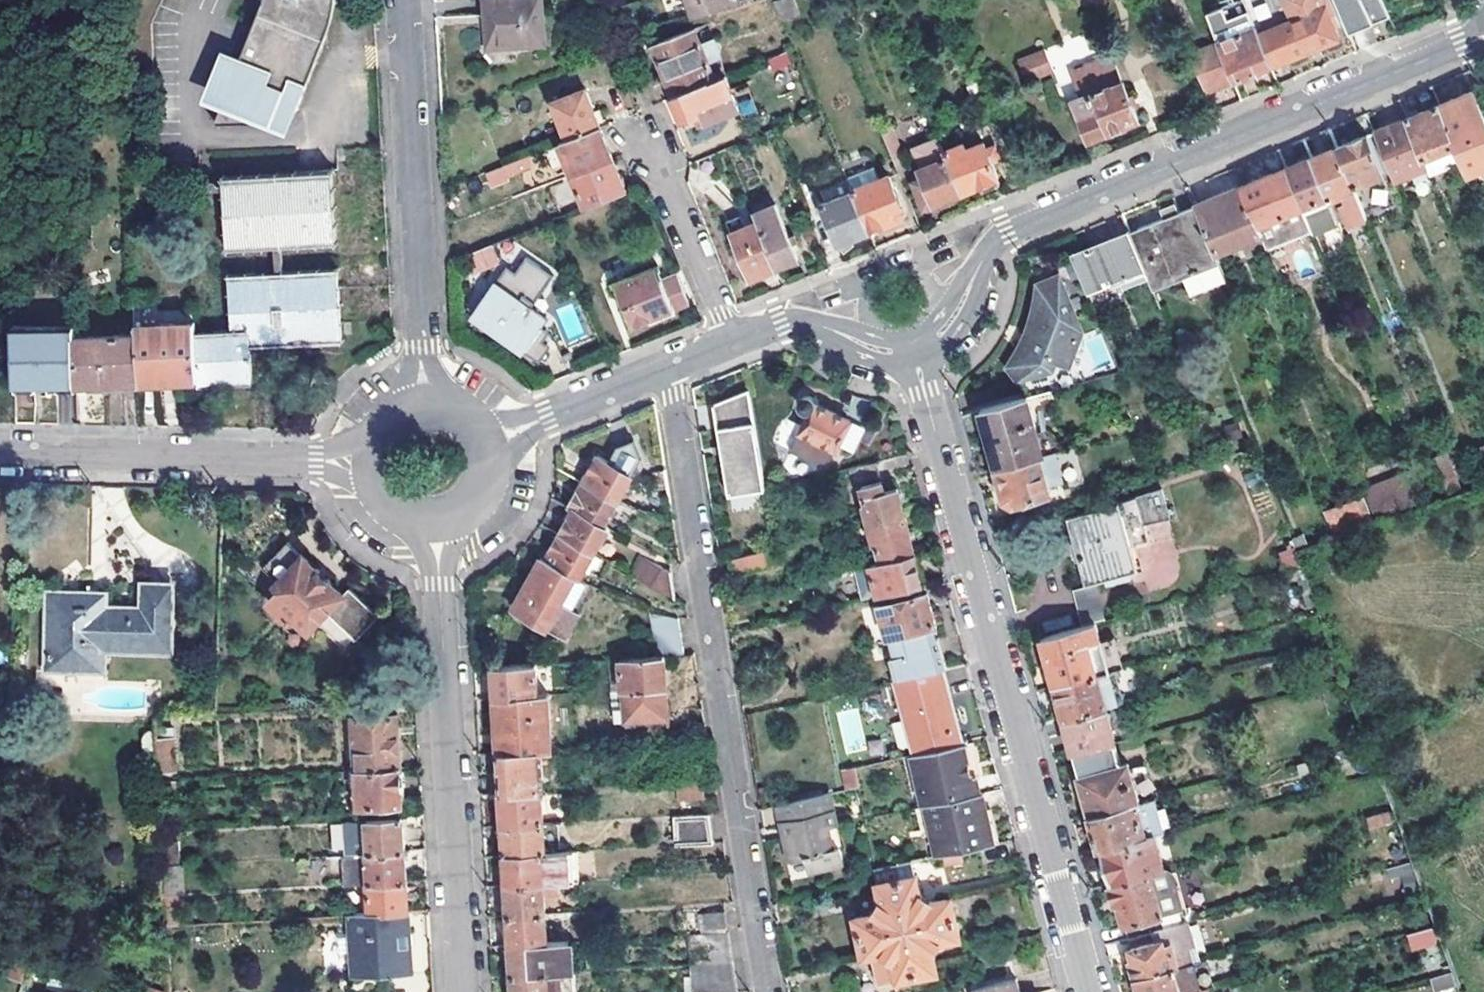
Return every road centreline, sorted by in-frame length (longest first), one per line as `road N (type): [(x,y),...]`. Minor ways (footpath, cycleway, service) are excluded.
road 1 (residential): [(1483,36),(1007,234),(981,263),(943,333),(913,349)]
road 2 (residential): [(913,349),(1089,991)]
road 3 (residential): [(766,991),(669,370)]
road 4 (residential): [(464,991),(435,525)]
road 5 (residential): [(402,0),(424,407)]
road 6 (residential): [(369,461),(0,452)]
road 7 (residential): [(732,344),(652,144)]
road 8 (residential): [(669,370),(482,443)]
road 9 (residential): [(913,349),(884,352),(796,322),(732,344)]

